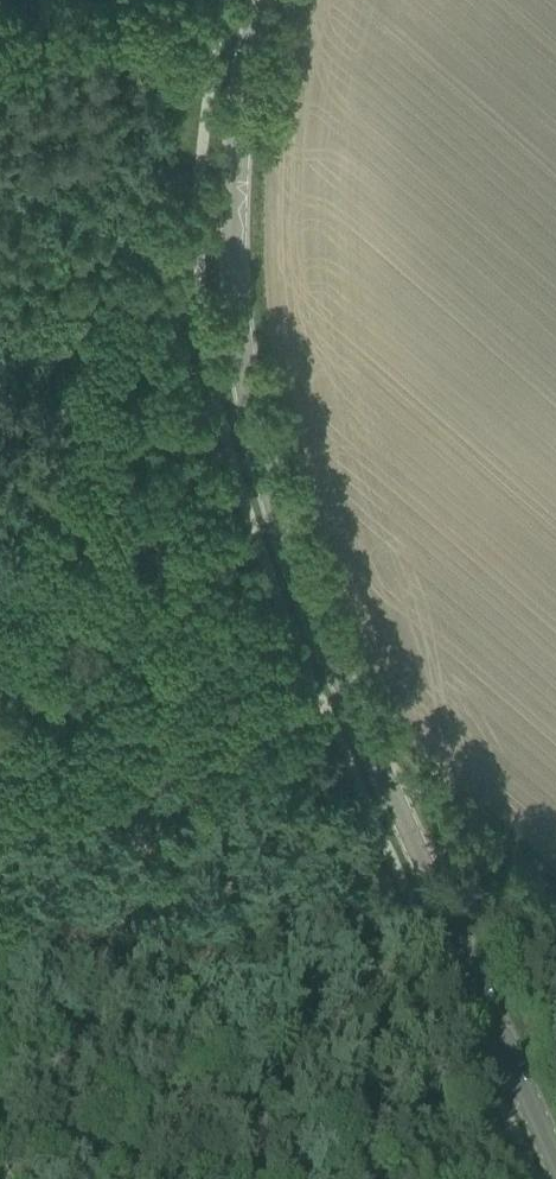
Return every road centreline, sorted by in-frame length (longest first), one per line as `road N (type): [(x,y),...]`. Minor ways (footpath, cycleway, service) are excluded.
road 1 (tertiary): [(555,1162),(309,609),(258,458),(232,305),(229,225),(239,104),(262,0)]
road 2 (track): [(1,1178),(8,824),(71,429),(104,317),(196,270)]

